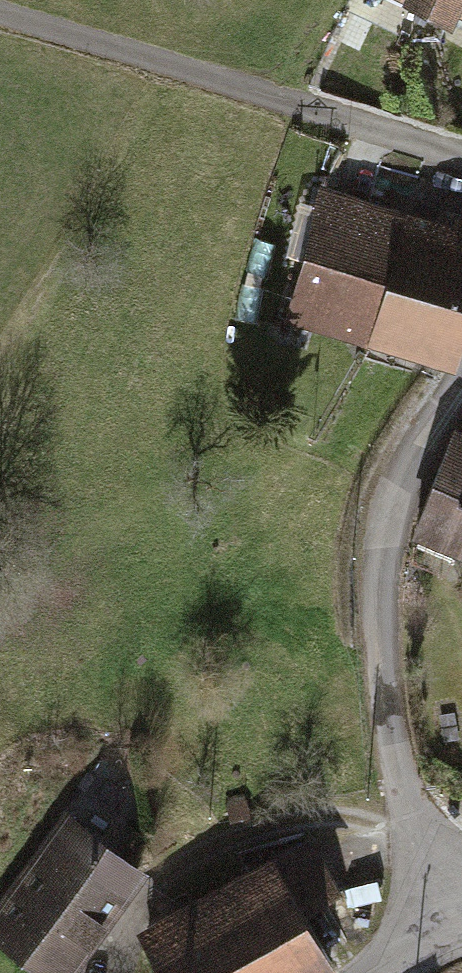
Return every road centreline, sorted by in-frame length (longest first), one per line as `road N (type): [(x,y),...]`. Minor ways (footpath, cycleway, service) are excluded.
road 1 (residential): [(461,919),(449,869),(414,824),(371,595),(388,520),(461,372)]
road 2 (track): [(0,19),(461,161)]

